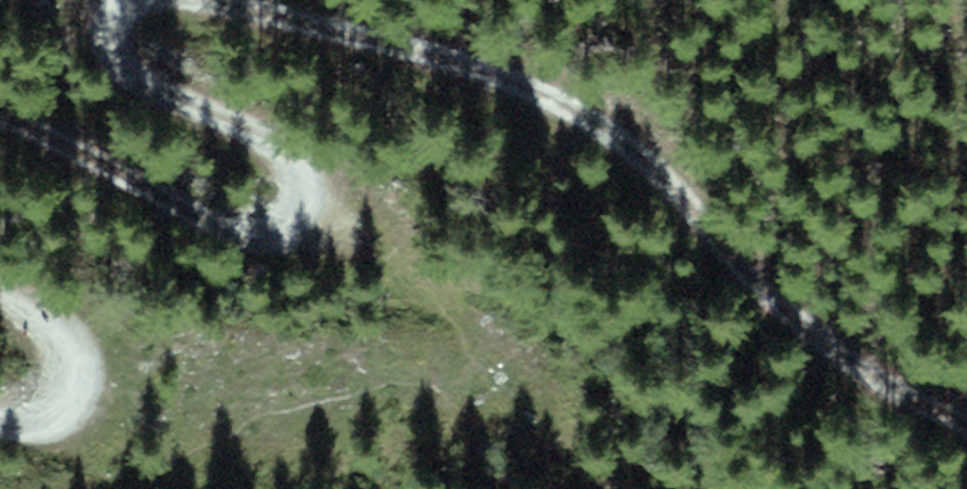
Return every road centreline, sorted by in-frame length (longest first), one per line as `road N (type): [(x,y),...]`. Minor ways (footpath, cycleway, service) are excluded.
road 1 (track): [(211,0),(447,54),(544,99),(643,157),(747,270),(936,414),(966,426)]
road 2 (track): [(0,85),(178,179),(256,239),(325,209),(312,176),(191,113),(100,43),(100,11),(133,0)]
road 3 (track): [(97,488),(244,454),(427,390),(519,406)]
road 4 (track): [(325,209),(479,302),(519,406),(574,455)]
road 5 (track): [(0,418),(55,409),(80,354),(0,284)]

